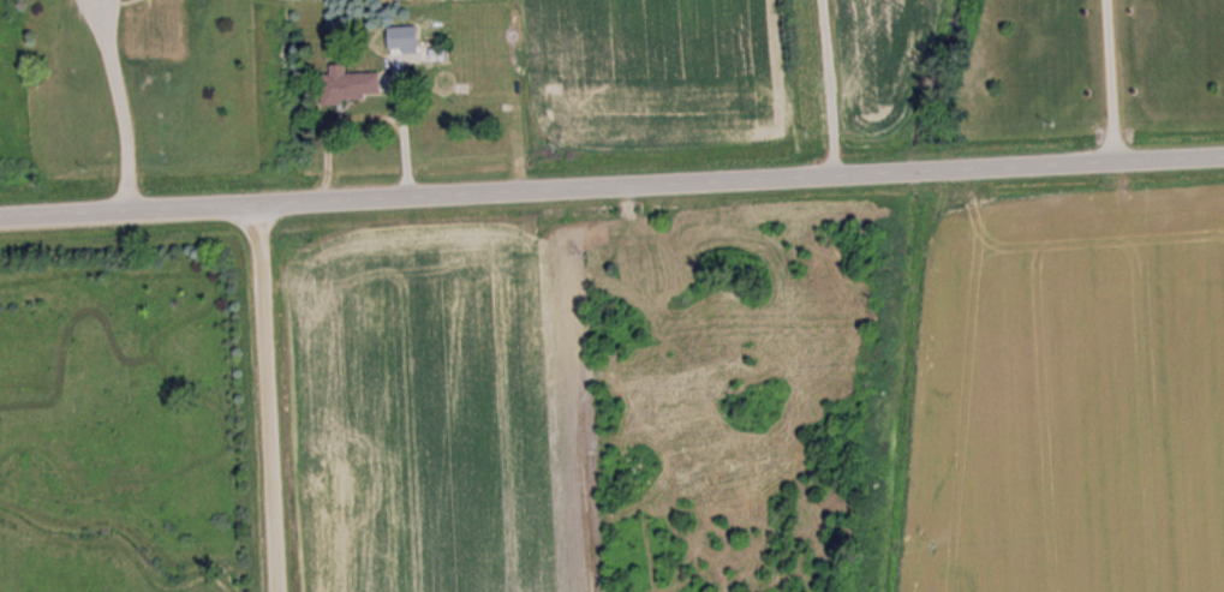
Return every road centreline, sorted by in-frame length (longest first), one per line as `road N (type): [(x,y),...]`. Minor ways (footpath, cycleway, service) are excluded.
road 1 (residential): [(0,222),(909,177)]
road 2 (residential): [(274,591),(257,213)]
road 3 (residential): [(1223,161),(909,177)]

